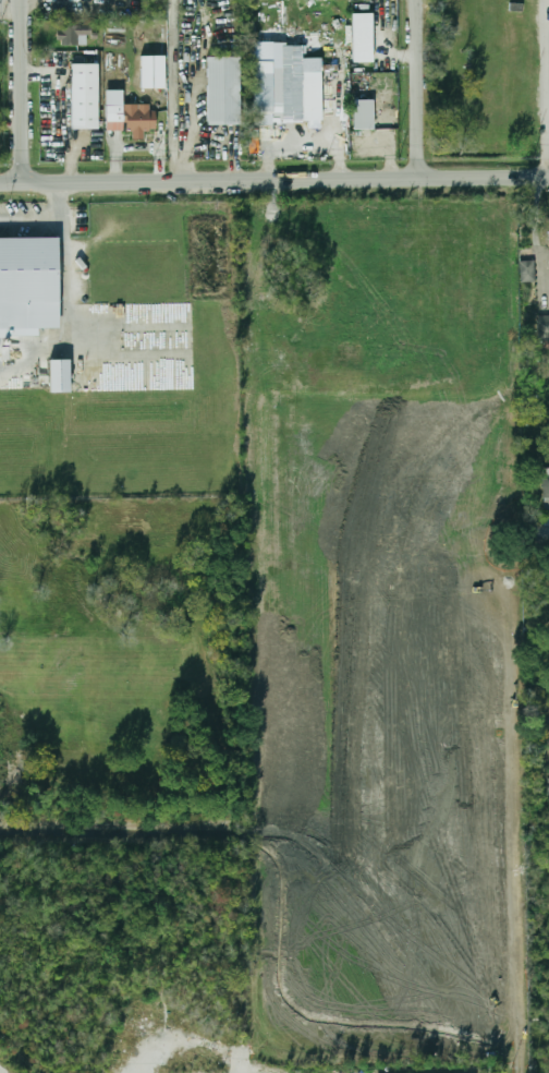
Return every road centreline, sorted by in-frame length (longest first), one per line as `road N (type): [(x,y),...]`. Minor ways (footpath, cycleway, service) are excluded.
road 1 (tertiary): [(548,179),(23,183)]
road 2 (residential): [(23,183),(21,0)]
road 3 (residential): [(418,181),(418,0)]

